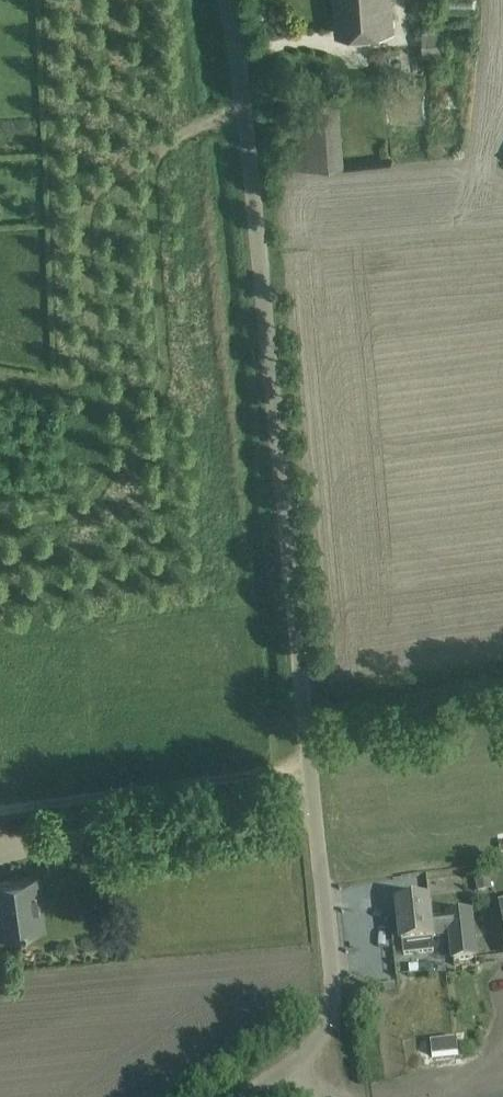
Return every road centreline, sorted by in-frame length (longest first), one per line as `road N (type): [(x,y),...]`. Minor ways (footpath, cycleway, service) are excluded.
road 1 (unclassified): [(316,1041),(333,1012),(333,993),(226,0)]
road 2 (track): [(242,102),(90,192),(91,368),(66,388)]
road 3 (track): [(311,768),(0,807)]

